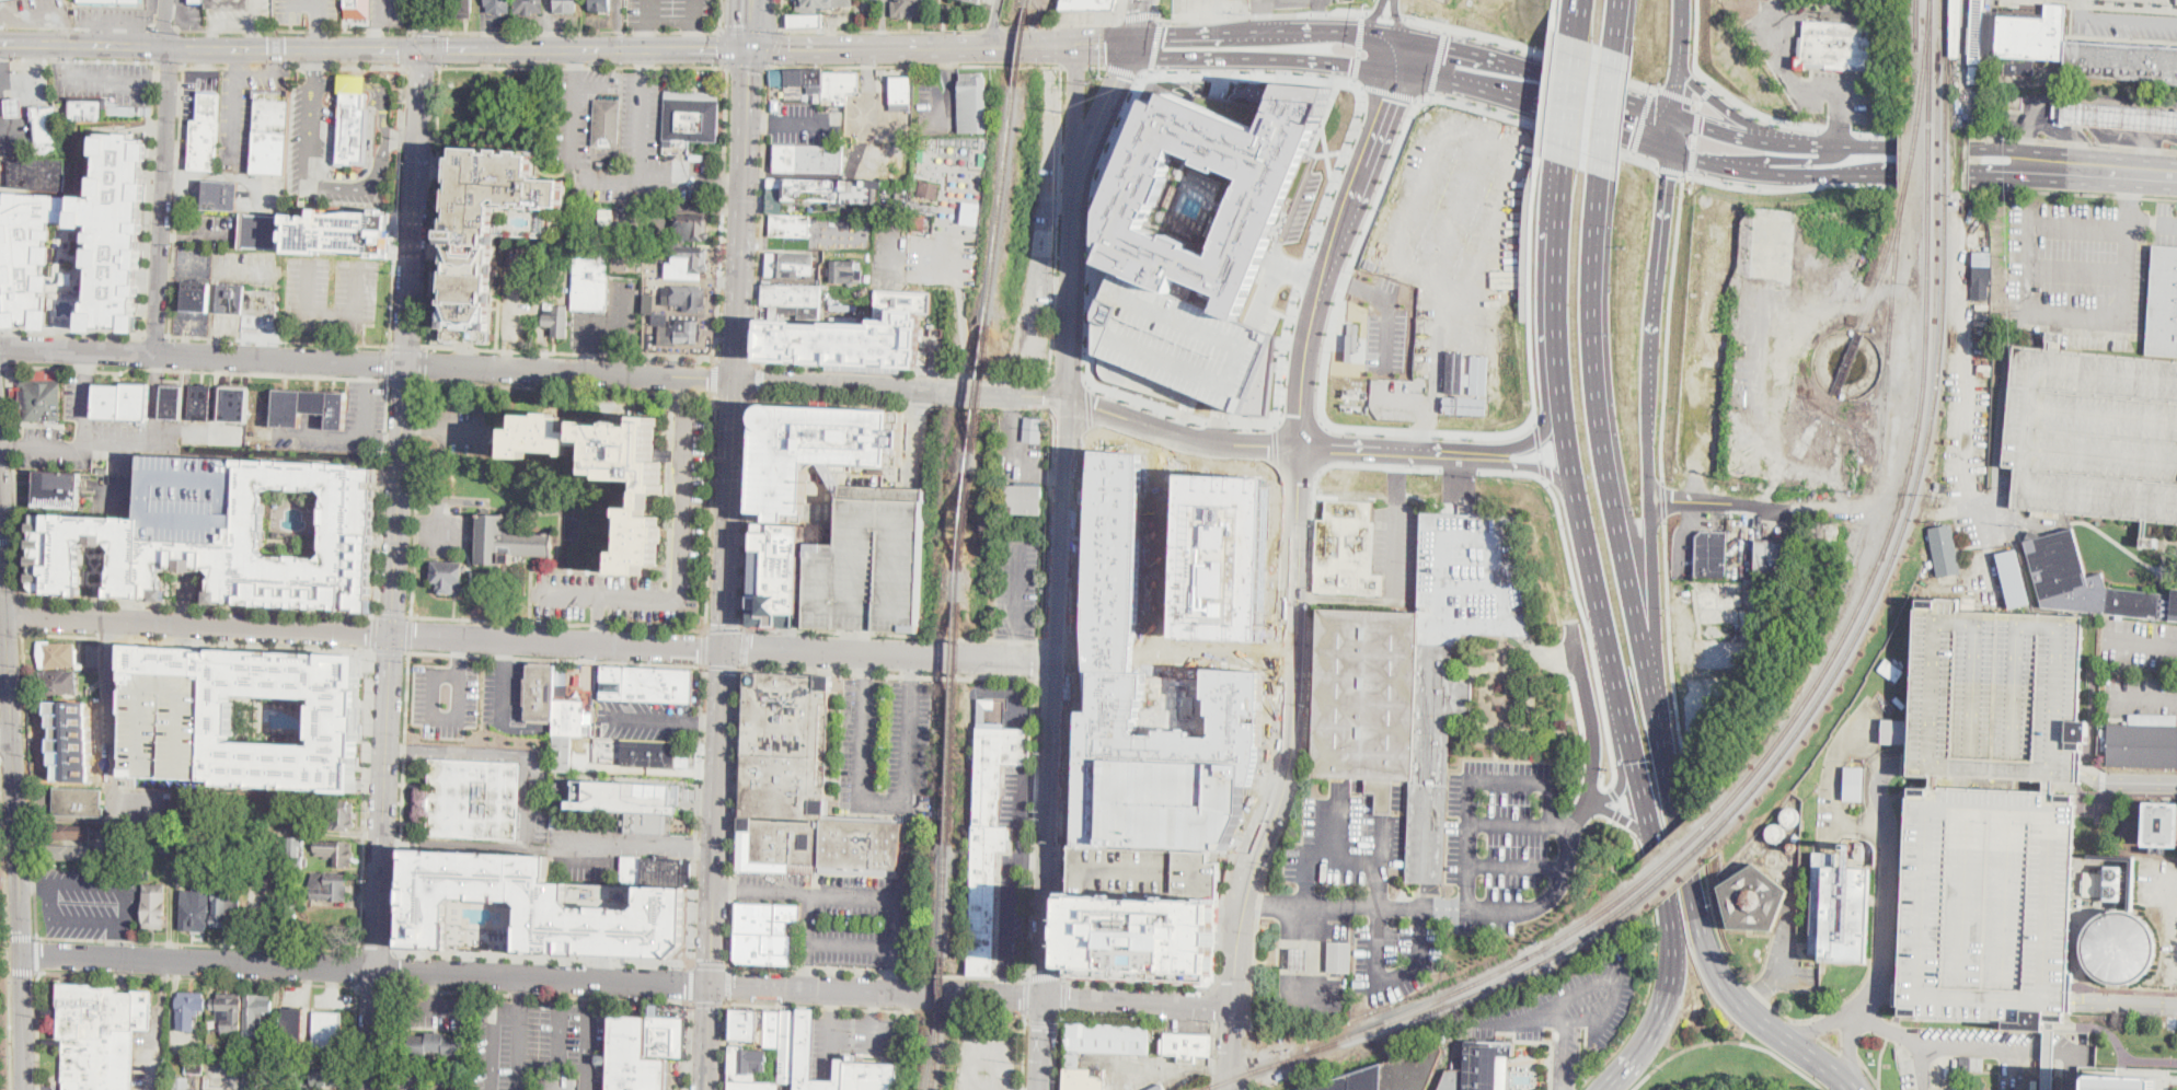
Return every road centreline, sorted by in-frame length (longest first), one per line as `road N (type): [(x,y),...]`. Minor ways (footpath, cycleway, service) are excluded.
road 1 (primary): [(1132,44),(1152,57),(1396,70),(1747,171),(2009,178),(2044,167)]
road 2 (primary): [(1679,825),(1604,448),(1592,275),(1601,174)]
road 3 (tertiary): [(1232,1010),(1242,904),(1290,747),(1303,448)]
road 4 (primary): [(1674,118),(1403,37),(1266,30),(1156,33),(1132,44)]
road 5 (primary): [(1562,408),(1672,930)]
road 6 (secondary): [(10,618),(26,1089)]
road 7 (tertiary): [(1060,661),(1078,192)]
road 8 (tertiary): [(1303,448),(1315,310),(1393,91),(1403,37)]
road 9 (residential): [(407,364),(0,345)]
road 10 (residential): [(392,636),(10,618)]
road 11 (residential): [(157,355),(168,0)]
road 12 (tertiary): [(377,971),(23,954)]
road 13 (tertiary): [(1044,1001),(1060,661)]
road 14 (primary): [(714,986),(726,647)]
road 15 (tertiary): [(714,986),(377,971)]
road 16 (tertiary): [(377,971),(392,636)]
road 17 (residential): [(1060,661),(726,647)]
road 18 (residential): [(726,647),(392,636)]
road 19 (residential): [(1069,399),(737,380)]
road 20 (tertiary): [(1044,1001),(714,986)]
road 21 (primary): [(1074,46),(747,48)]
road 22 (tertiary): [(407,364),(424,49)]
road 23 (secondary): [(339,49),(43,43)]
road 24 (residential): [(681,376),(407,364)]
road 25 (tertiary): [(392,636),(407,364)]
road 26 (primary): [(726,647),(737,380)]
road 27 (primary): [(1559,160),(1551,287),(1562,408)]
road 28 (tertiary): [(1303,448),(1189,432),(1069,399)]
road 29 (primary): [(1650,351),(1674,118)]
road 30 (primary): [(741,281),(747,48)]
road 31 (primary): [(1658,722),(1649,498)]
road 32 (primary): [(1854,1089),(1744,1007),(1702,931)]
road 33 (primary): [(2044,167),(2011,148),(1842,146)]
road 34 (primary): [(1794,144),(1738,118),(1691,82),(1679,51),(1678,0)]
road 35 (tertiary): [(1232,1010),(1044,1001)]
road 36 (primary): [(1672,930),(1674,961),(1659,1018),(1603,1089)]
road 37 (tertiary): [(1078,192),(1132,44)]
road 38 (tertiary): [(1455,453),(1303,448)]
road 39 (primary): [(1649,498),(1650,351)]
road 40 (tertiary): [(1074,46),(1078,192)]
road 41 (secondary): [(643,48),(507,49)]
road 42 (primary): [(2176,178),(2044,167)]
road 43 (primary): [(1601,174),(1615,47)]
road 44 (primary): [(1570,33),(1559,160)]
road 45 (secondary): [(0,493),(10,618)]
road 46 (primary): [(1794,144),(1674,118)]

